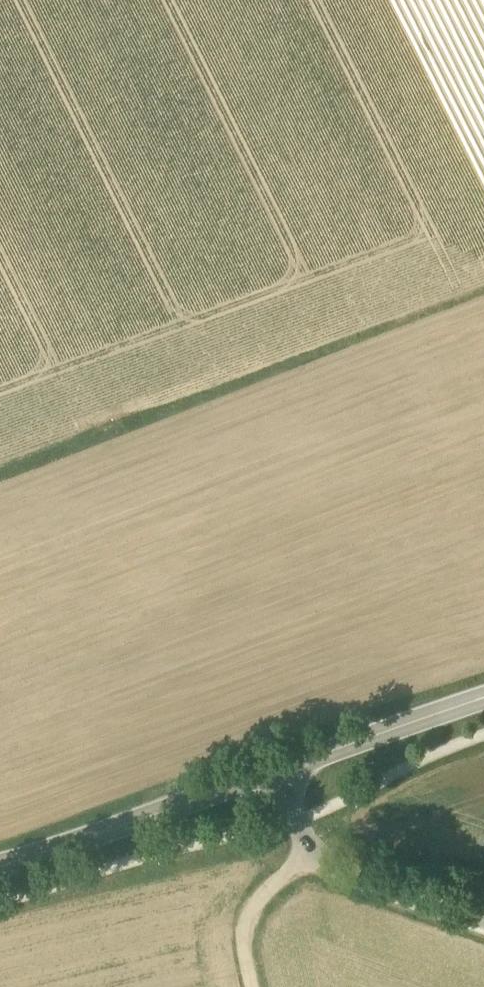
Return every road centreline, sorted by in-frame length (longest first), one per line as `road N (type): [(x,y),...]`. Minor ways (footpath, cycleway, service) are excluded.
road 1 (secondary): [(0,866),(283,767)]
road 2 (tertiary): [(483,916),(322,858),(283,767)]
road 3 (secondary): [(283,767),(483,700)]
road 4 (track): [(252,986),(246,920),(257,893),(312,846)]

